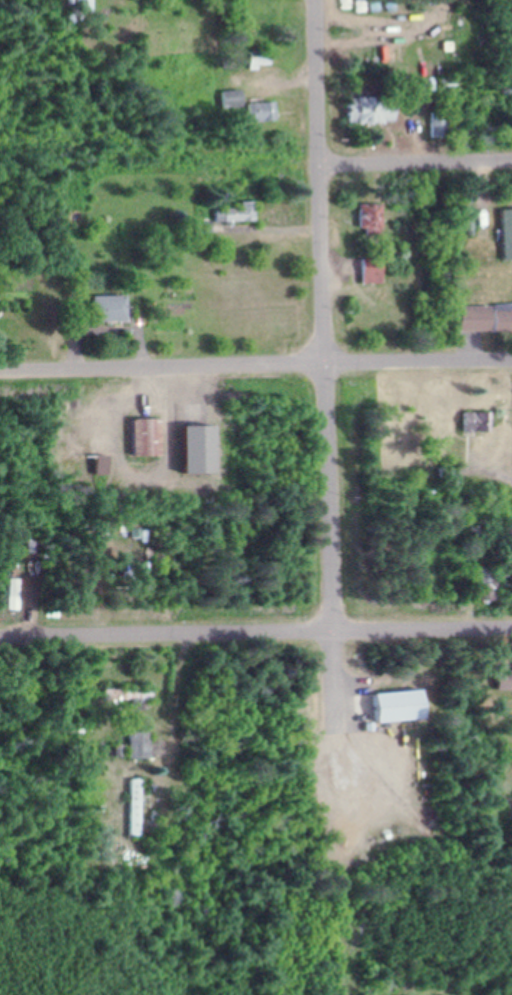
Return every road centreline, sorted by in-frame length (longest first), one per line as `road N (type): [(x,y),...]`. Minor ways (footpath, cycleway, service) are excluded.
road 1 (residential): [(332,726),(312,0)]
road 2 (residential): [(0,373),(511,362)]
road 3 (residential): [(511,631),(0,638)]
road 4 (residential): [(511,164),(318,168)]

